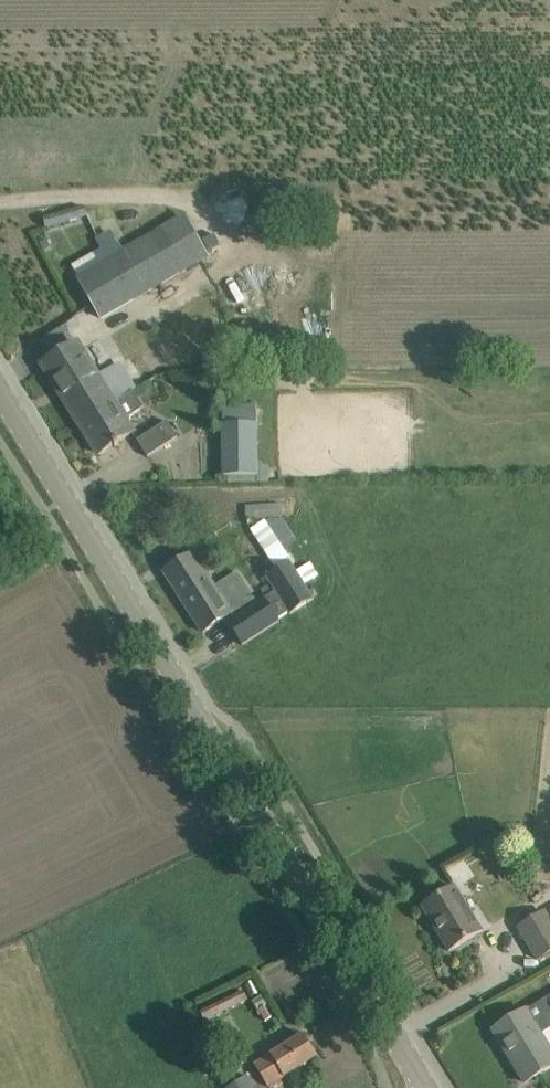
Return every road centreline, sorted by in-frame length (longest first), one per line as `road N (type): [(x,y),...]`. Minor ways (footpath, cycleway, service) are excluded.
road 1 (tertiary): [(426,1087),(0,393)]

